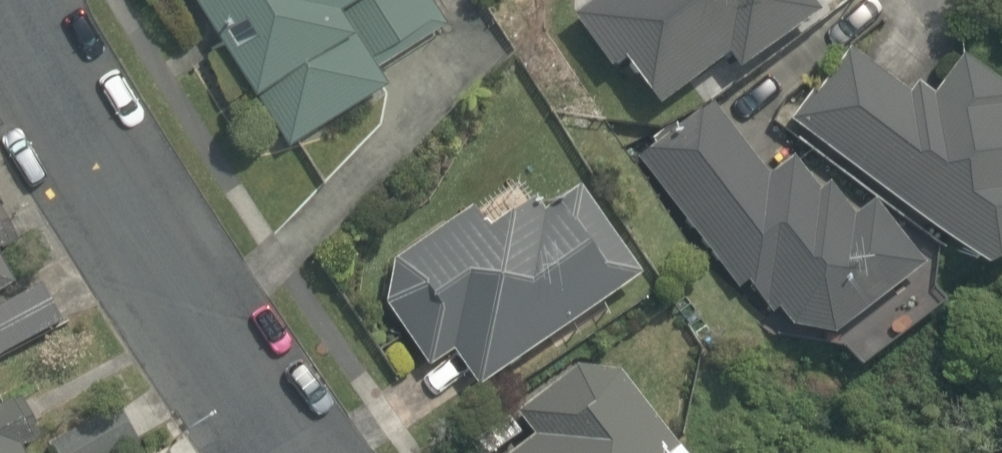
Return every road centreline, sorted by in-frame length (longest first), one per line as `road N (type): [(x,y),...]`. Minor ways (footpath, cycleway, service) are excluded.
road 1 (residential): [(18,0),(213,349),(300,452)]

